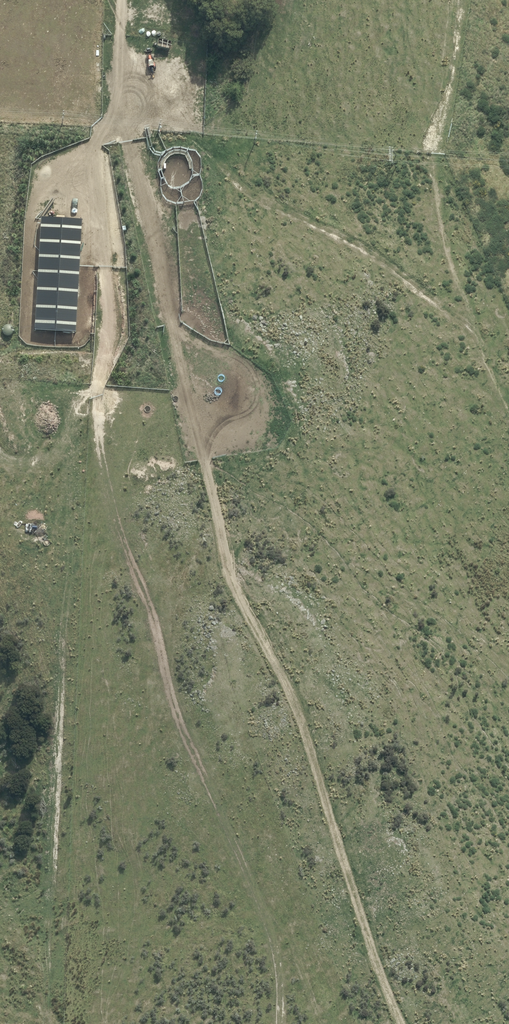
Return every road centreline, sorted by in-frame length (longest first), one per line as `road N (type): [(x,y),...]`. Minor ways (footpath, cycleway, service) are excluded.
road 1 (track): [(114,0),(124,112),(205,461),(222,574),(393,1023)]
road 2 (track): [(280,1023),(280,985),(226,819),(191,743),(101,432),(97,386),(114,314),(97,164),(100,138),(124,112)]

